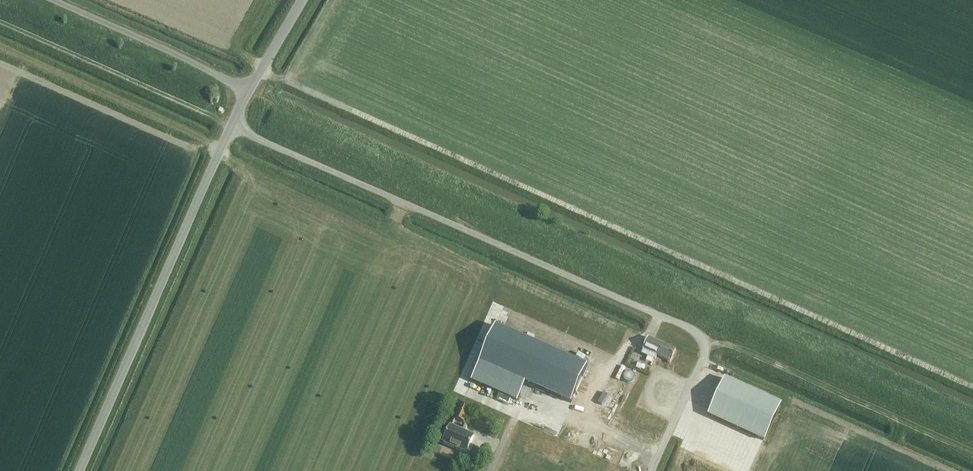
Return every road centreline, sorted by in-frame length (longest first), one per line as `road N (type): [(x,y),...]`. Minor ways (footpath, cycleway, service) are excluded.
road 1 (unclassified): [(652,470),(703,356),(697,331),(232,126)]
road 2 (unclassified): [(69,470),(232,126)]
road 3 (track): [(703,345),(715,343),(972,458)]
road 4 (unclassified): [(247,91),(49,0)]

